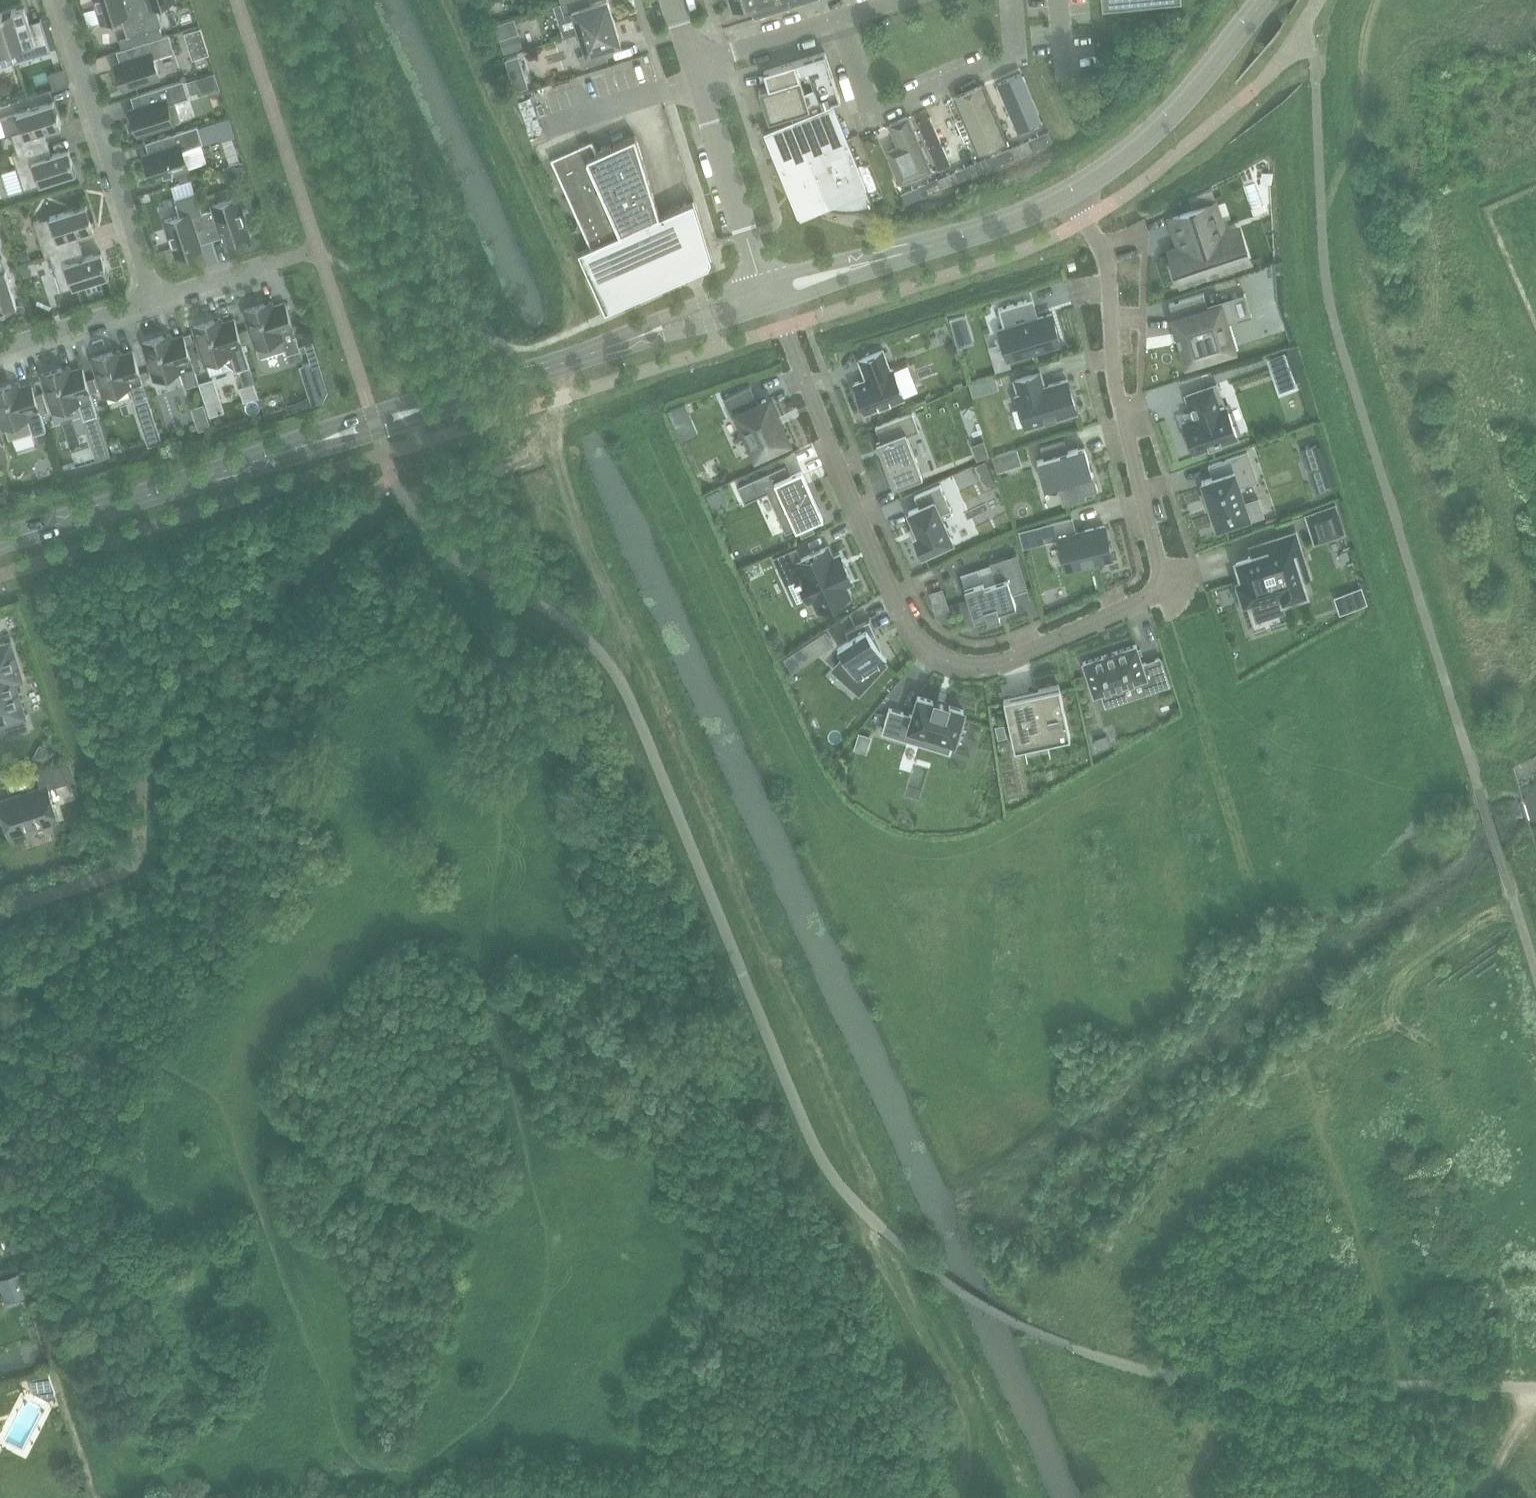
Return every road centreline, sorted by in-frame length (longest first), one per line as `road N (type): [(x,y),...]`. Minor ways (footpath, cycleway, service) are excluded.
road 1 (residential): [(1068,197),(1104,261),(1116,393),(1158,586),(1147,599),(1001,661),(961,667),(927,650),(905,619),(774,304)]
road 2 (residential): [(156,298),(61,0)]
road 3 (residential): [(1007,0),(1009,58),(872,117),(837,21)]
road 4 (tertiary): [(0,541),(294,449)]
road 5 (tertiary): [(1068,197),(1167,119),(1266,0)]
road 6 (unclassified): [(759,279),(691,68)]
road 7 (tertiary): [(442,402),(637,337)]
road 8 (tertiary): [(882,262),(1068,197)]
road 9 (residential): [(0,347),(156,298)]
road 10 (tertiary): [(294,449),(394,428),(442,402)]
road 11 (tertiary): [(442,402),(372,413),(294,449)]
road 12 (residential): [(837,21),(691,68)]
road 13 (tertiary): [(637,337),(774,304)]
road 14 (tertiary): [(759,279),(637,337)]
road 15 (tertiary): [(882,262),(834,262),(759,279)]
road 16 (residential): [(156,298),(274,262)]

